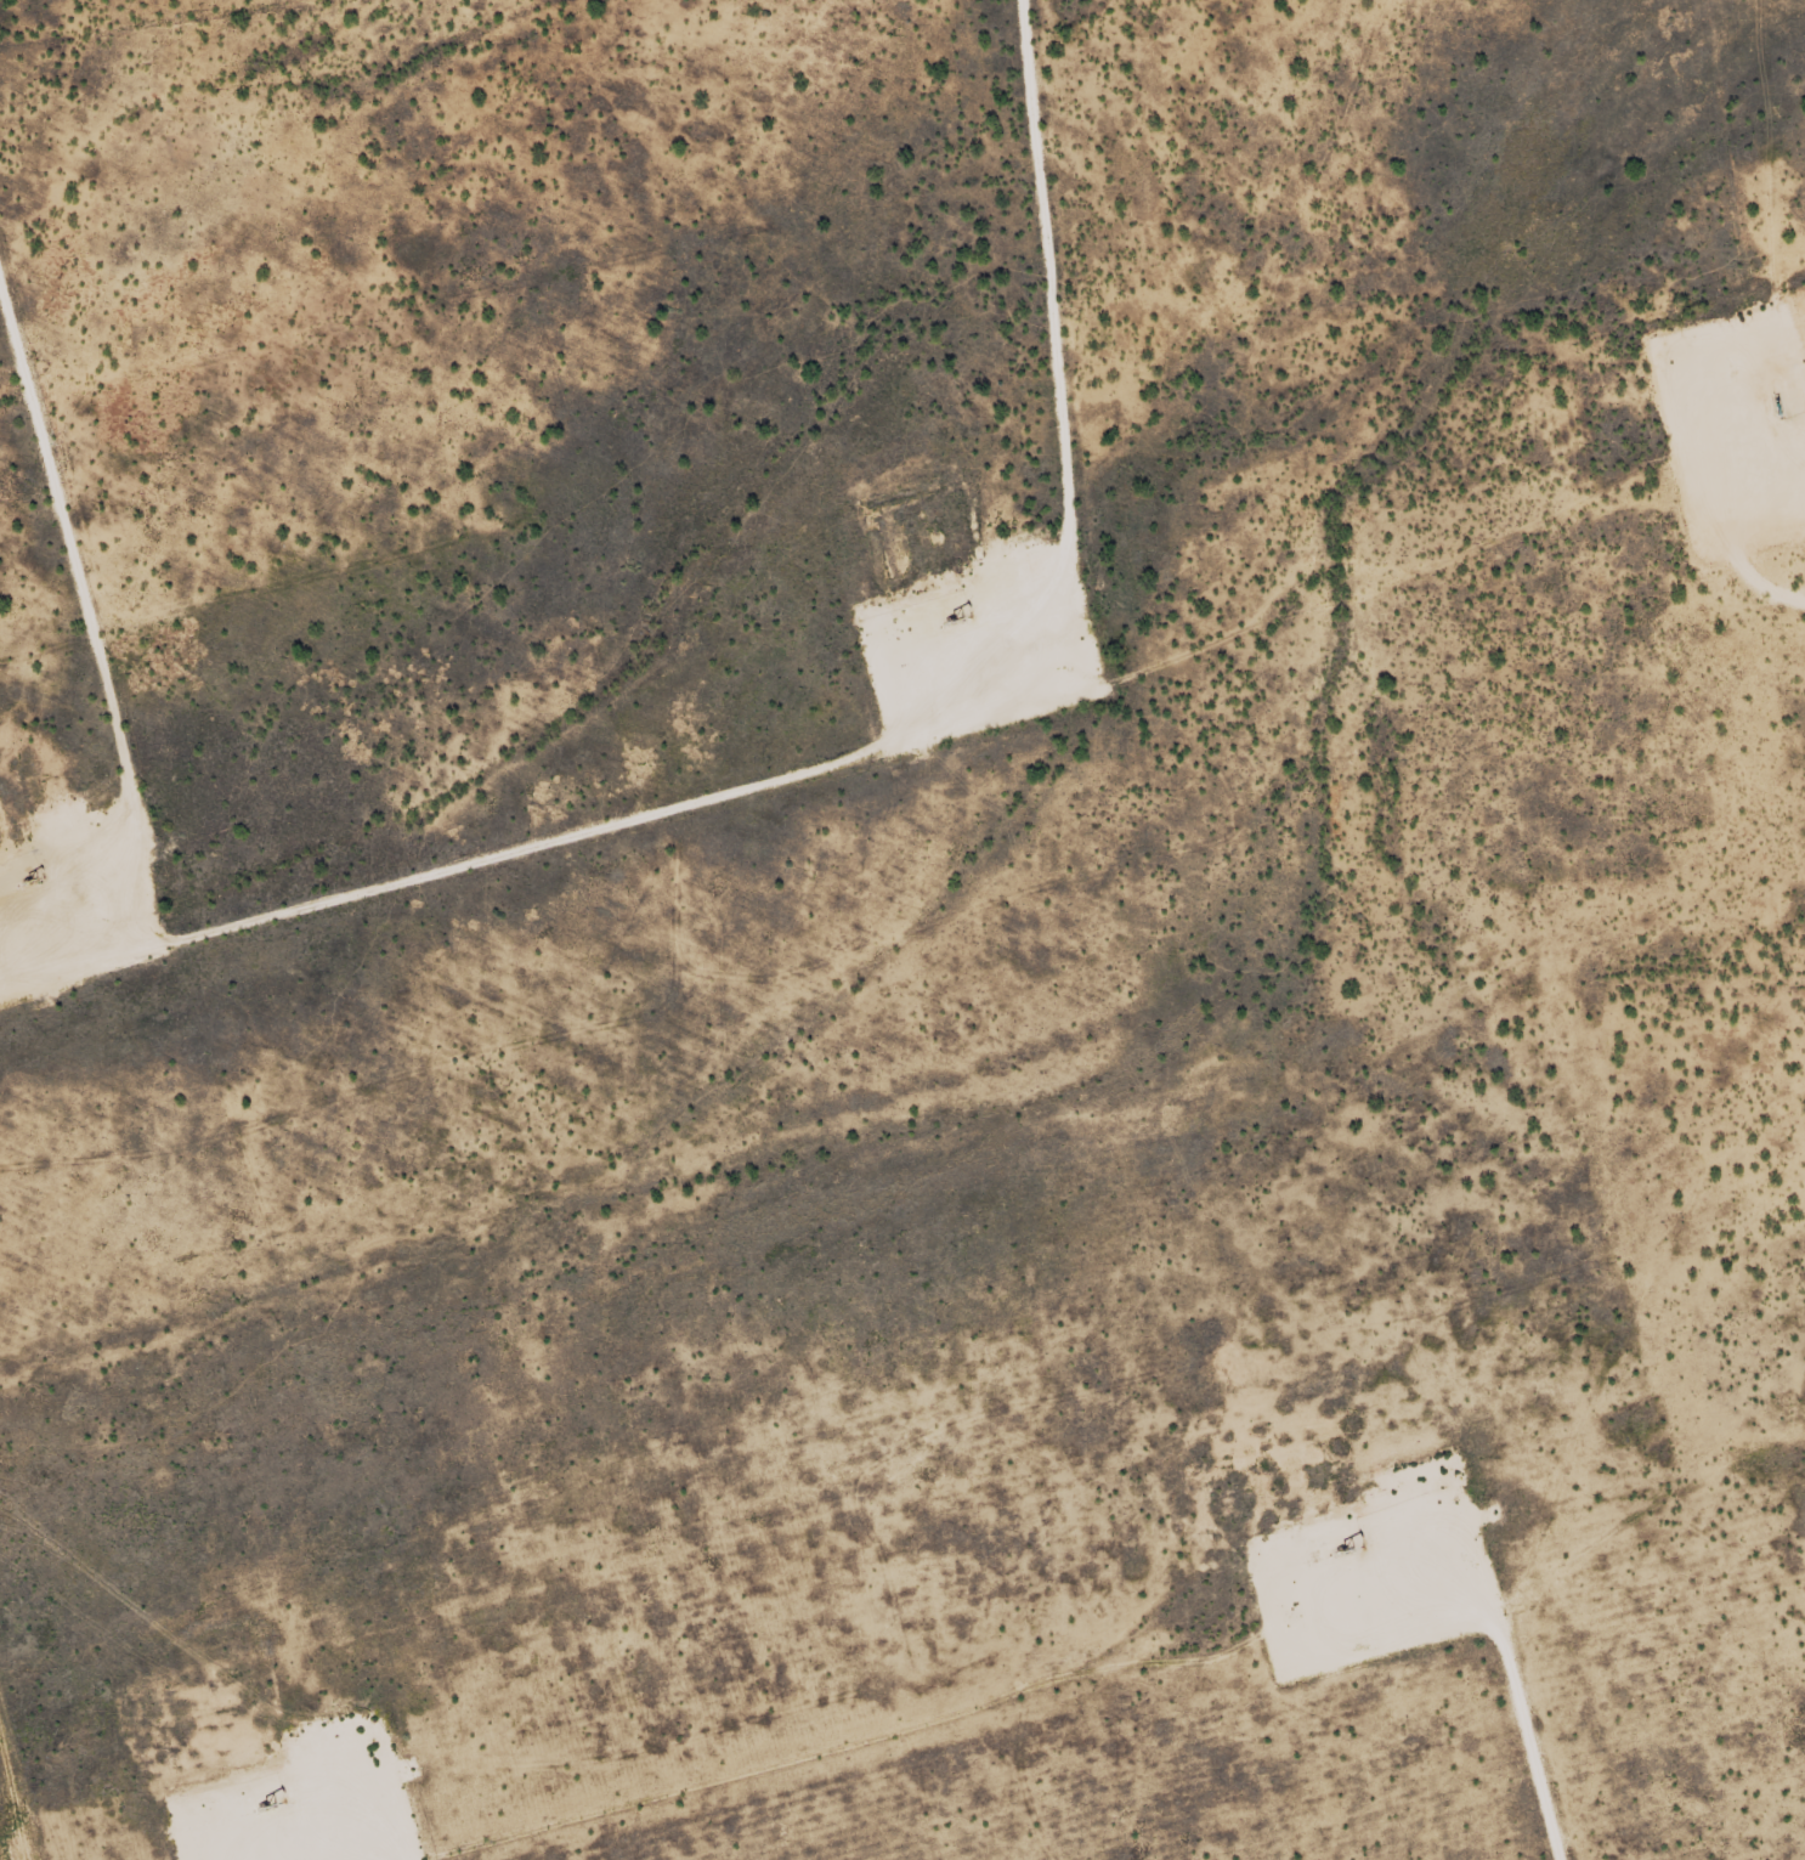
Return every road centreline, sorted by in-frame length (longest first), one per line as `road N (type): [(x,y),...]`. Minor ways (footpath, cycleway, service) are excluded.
road 1 (track): [(1562,1859),(1498,1615),(1435,1577),(1267,1624),(1213,1655),(1060,1673),(402,1859)]

